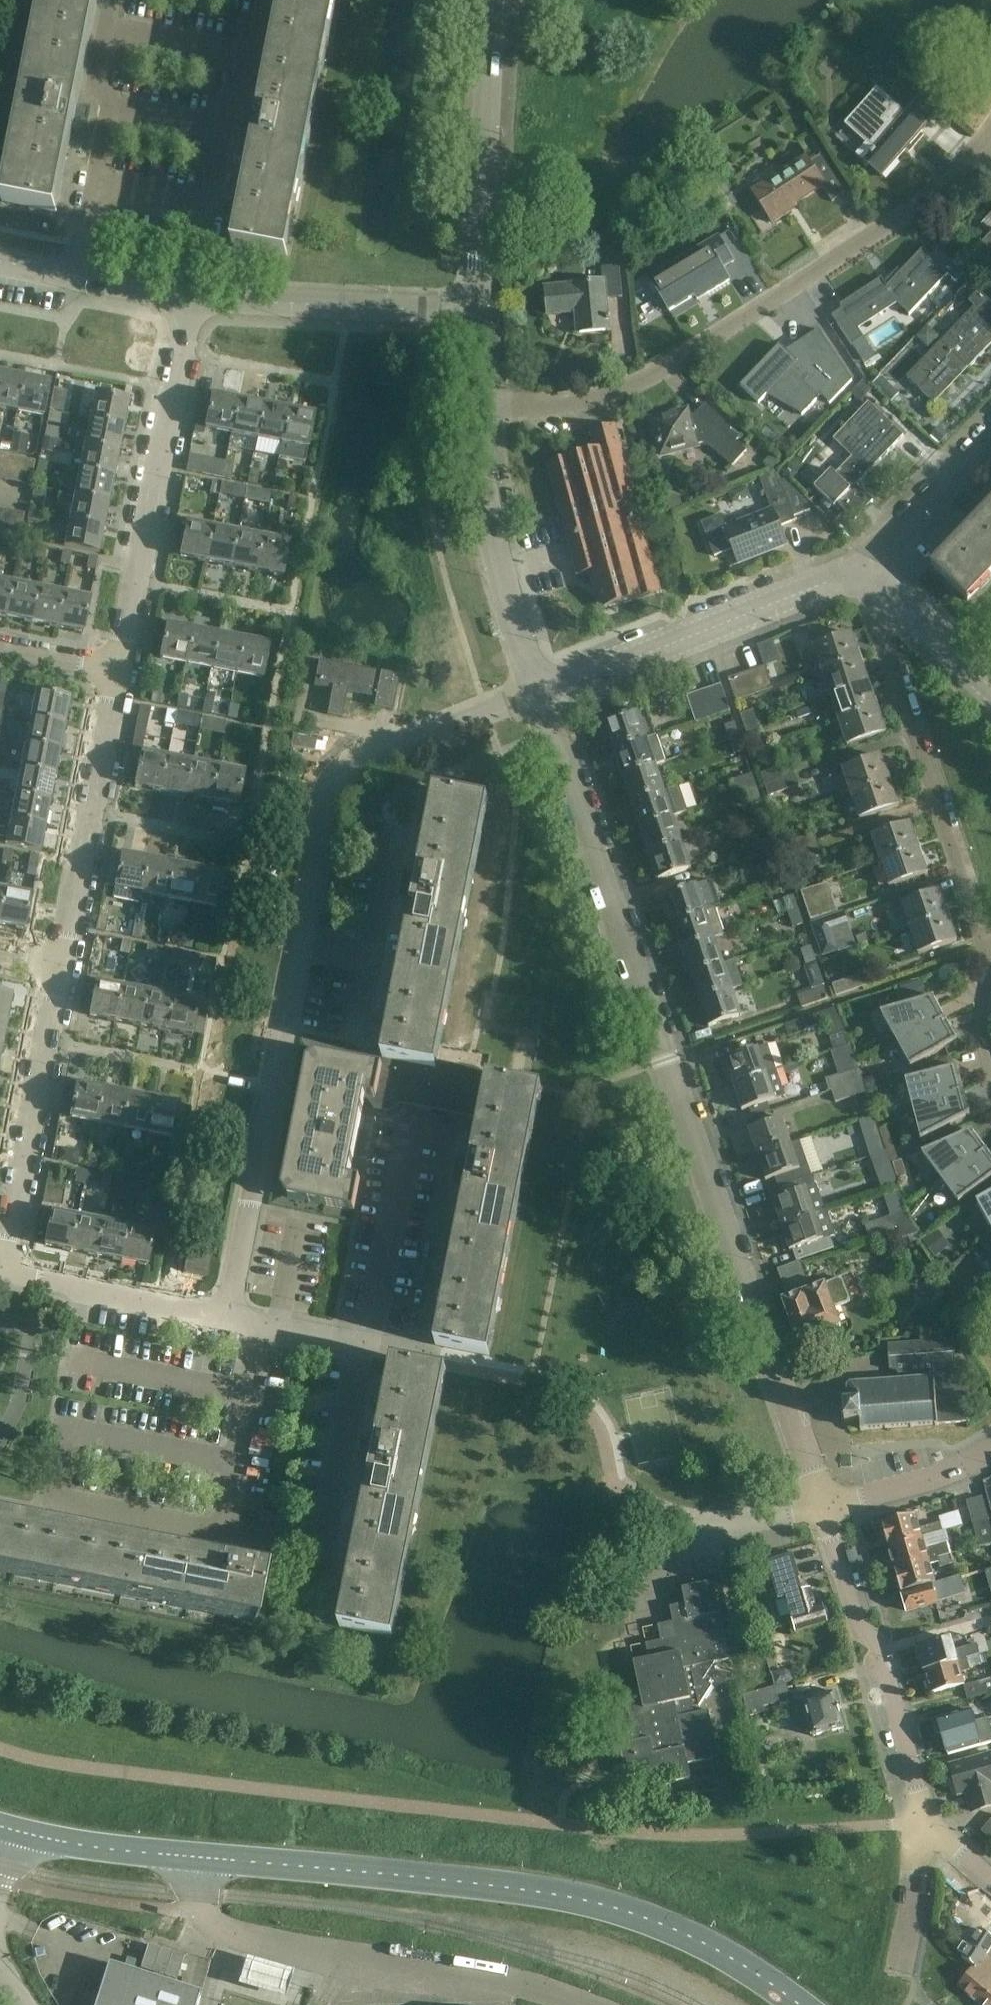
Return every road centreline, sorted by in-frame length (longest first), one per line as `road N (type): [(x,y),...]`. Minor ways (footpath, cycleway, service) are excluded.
road 1 (residential): [(823,1508),(538,693)]
road 2 (residential): [(225,1318),(339,779),(358,764),(538,693)]
road 3 (secondary): [(799,2004),(703,1943),(605,1905),(459,1881),(203,1858)]
road 4 (residential): [(476,410),(607,396),(639,384),(892,222),(984,144)]
road 5 (unclassified): [(577,2004),(455,1972),(230,1934),(199,1915),(203,1858)]
road 6 (residential): [(118,669),(193,298)]
road 7 (residential): [(990,939),(972,913),(879,638),(903,603)]
road 8 (tertiary): [(871,579),(851,574),(538,693)]
road 9 (residential): [(919,1829),(917,1791),(876,1639),(860,1630),(823,1508)]
road 10 (tertiary): [(479,313),(494,0)]
road 11 (residential): [(2,1267),(59,965)]
road 12 (residential): [(59,965),(118,669)]
road 13 (tertiary): [(538,693),(503,581),(476,410)]
road 14 (residential): [(479,313),(193,298)]
road 15 (residential): [(2,1267),(225,1318)]
road 16 (residential): [(264,0),(253,59),(220,130),(207,207)]
road 17 (secondary): [(203,1858),(6,1828)]
road 18 (residential): [(225,1520),(264,1326)]
road 19 (residential): [(990,437),(885,546),(871,579)]
road 20 (residential): [(96,184),(111,107),(105,85),(115,0)]
road 21 (residential): [(823,1508),(952,1472),(990,1450)]
road 22 (residential): [(264,1326),(417,1357)]
road 23 (residential): [(898,1975),(919,1829)]
road 24 (tertiary): [(990,687),(903,603)]

